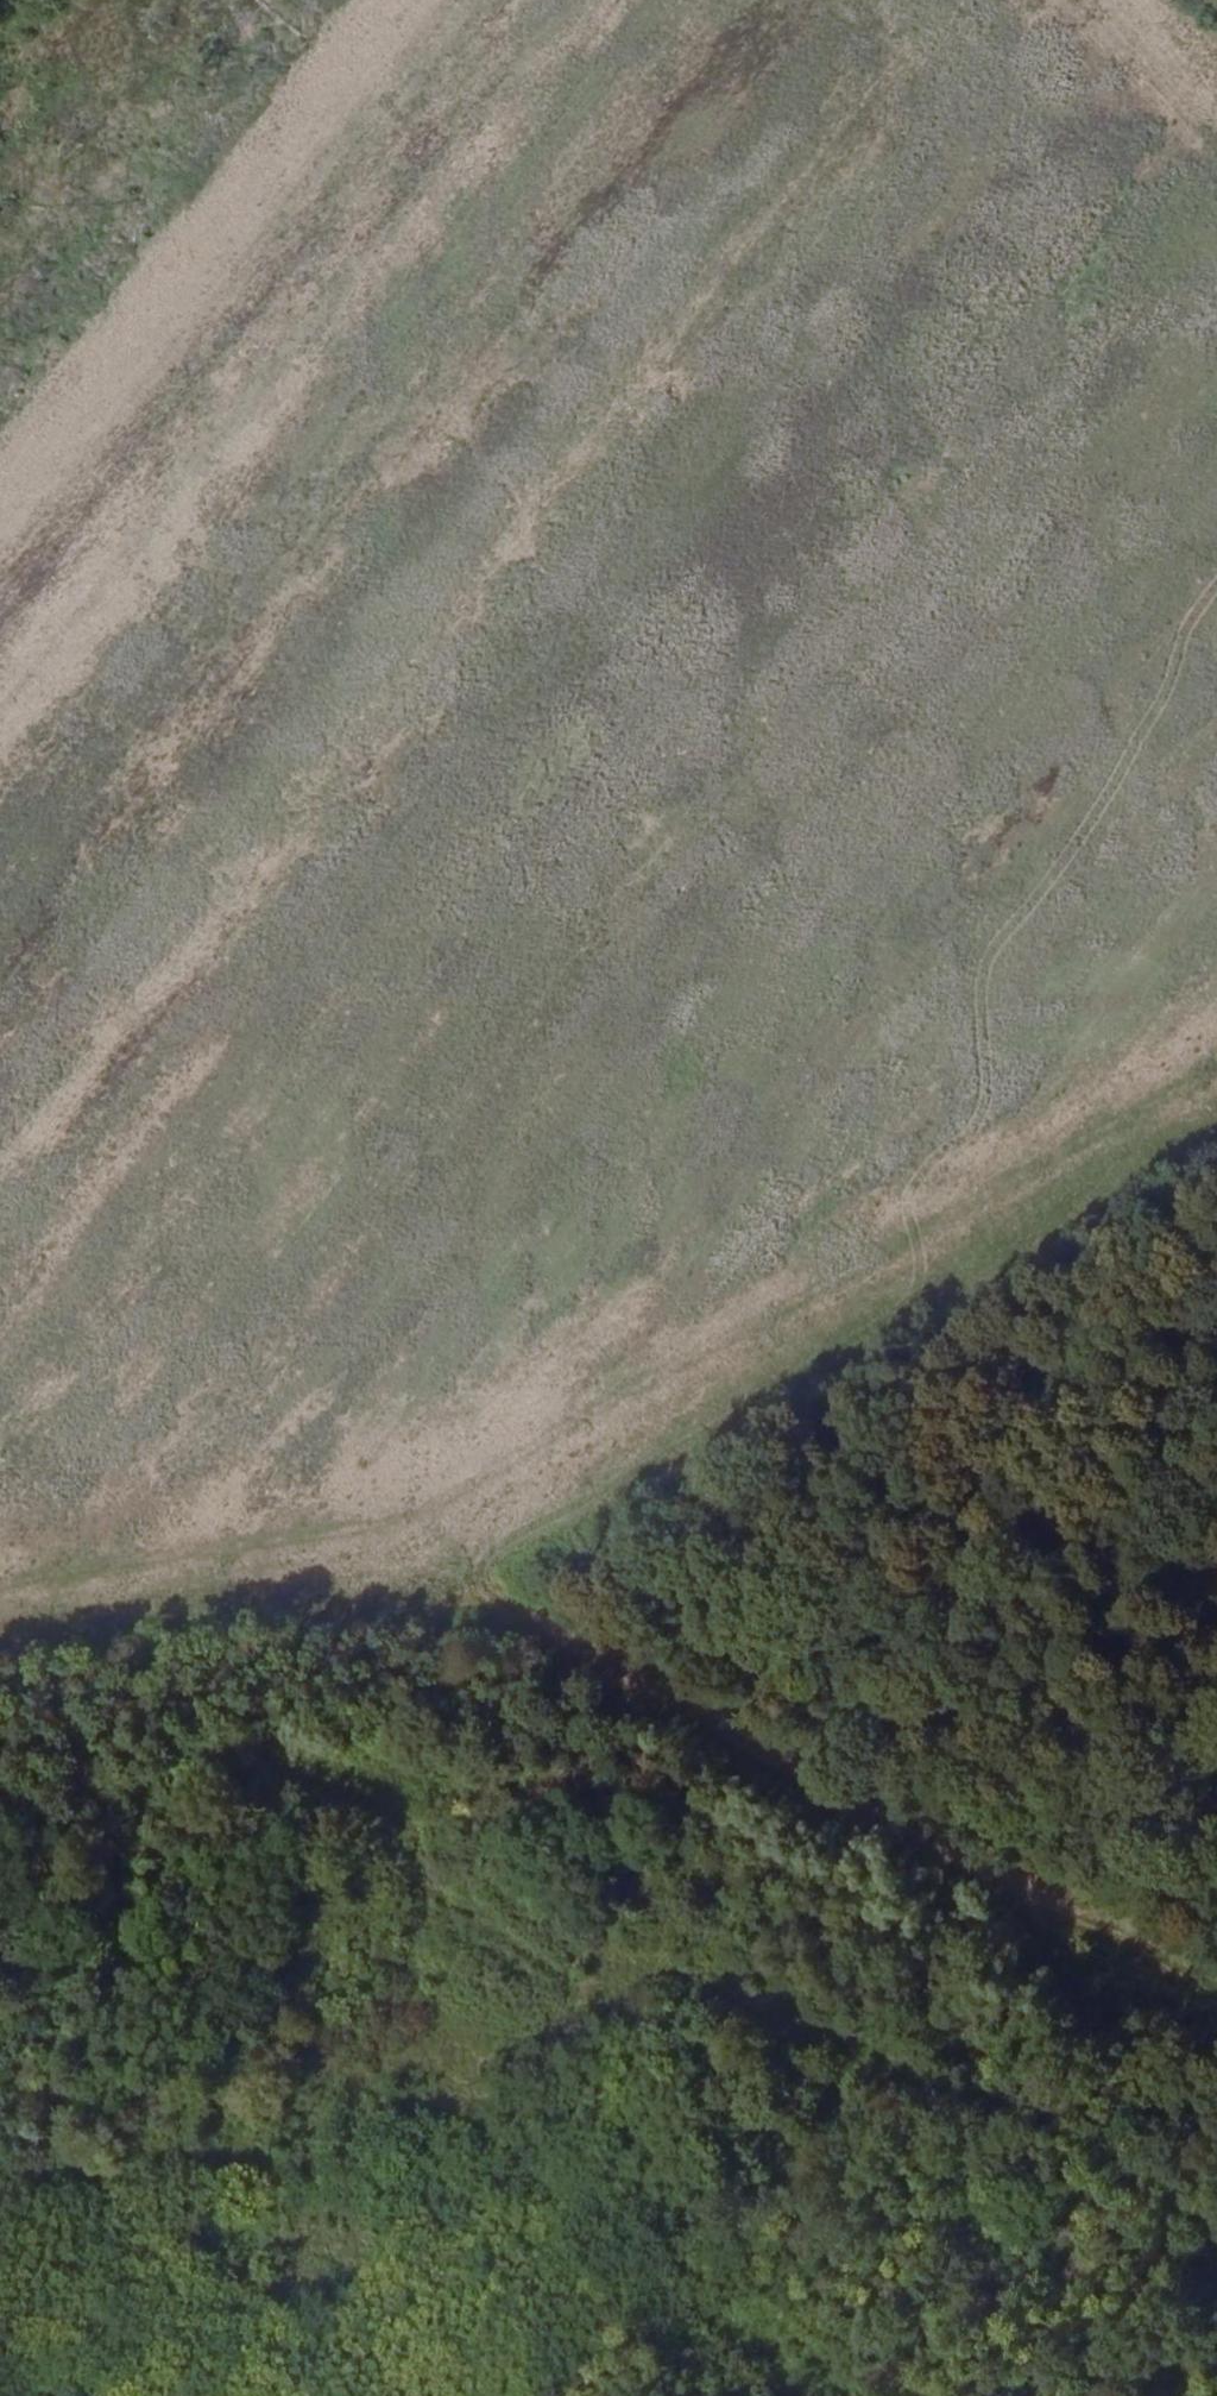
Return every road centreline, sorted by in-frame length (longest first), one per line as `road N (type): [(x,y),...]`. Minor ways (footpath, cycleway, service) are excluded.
road 1 (track): [(1216,1994),(685,1707),(482,1585)]

